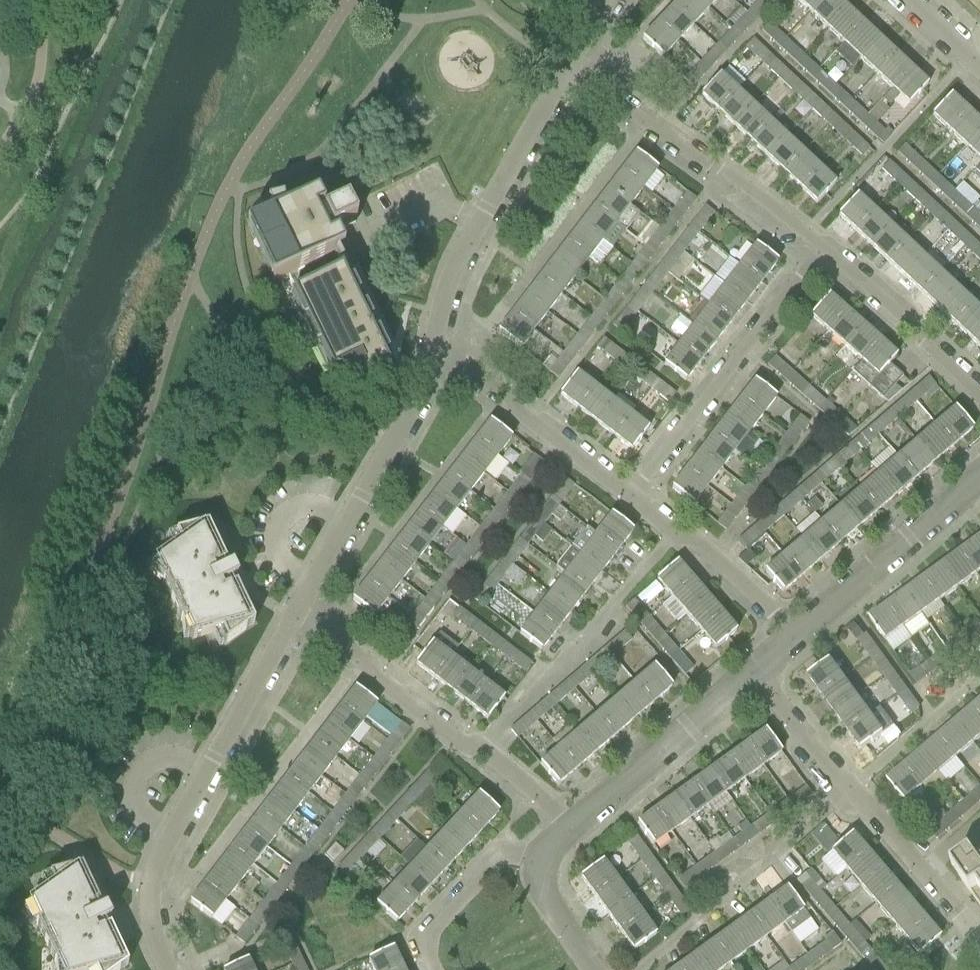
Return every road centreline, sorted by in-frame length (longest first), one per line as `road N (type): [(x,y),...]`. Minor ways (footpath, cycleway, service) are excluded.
road 1 (residential): [(432,355),(448,287),(569,77)]
road 2 (residential): [(633,504),(822,256)]
road 3 (residential): [(822,256),(569,77)]
road 4 (residential): [(293,624),(427,386),(432,355)]
road 5 (residential): [(149,890),(160,856),(293,624)]
road 6 (residential): [(480,751),(569,660),(670,535)]
road 7 (residential): [(849,791),(649,969)]
road 8 (residential): [(633,504),(432,355)]
road 9 (tertiary): [(795,641),(979,486)]
road 10 (tertiary): [(569,831),(750,681)]
road 11 (residential): [(480,751),(293,624)]
road 12 (residential): [(979,403),(822,256)]
road 13 (residential): [(979,939),(849,791)]
road 14 (residential): [(432,969),(427,935),(499,863),(539,859)]
road 15 (residential): [(979,684),(849,791)]
road 16 (residential): [(795,641),(670,535)]
road 17 (residential): [(149,890),(18,812)]
road 18 (residential): [(849,791),(750,681)]
road 19 (tertiary): [(592,969),(536,889),(539,859)]

